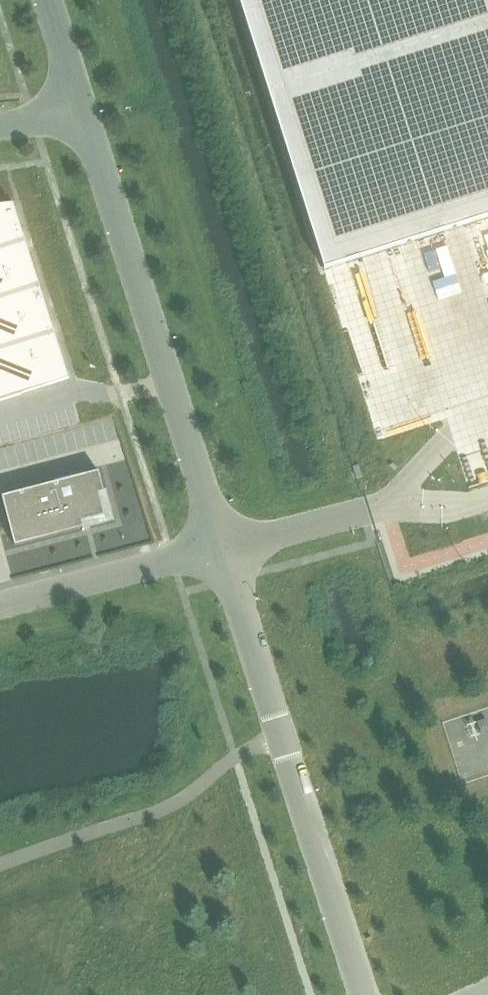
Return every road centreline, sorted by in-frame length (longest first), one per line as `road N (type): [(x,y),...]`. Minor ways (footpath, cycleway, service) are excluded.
road 1 (unclassified): [(222,546),(365,994)]
road 2 (unclassified): [(84,115),(222,546)]
road 3 (unclassified): [(222,546),(0,604)]
road 4 (unclassified): [(48,0),(84,115)]

